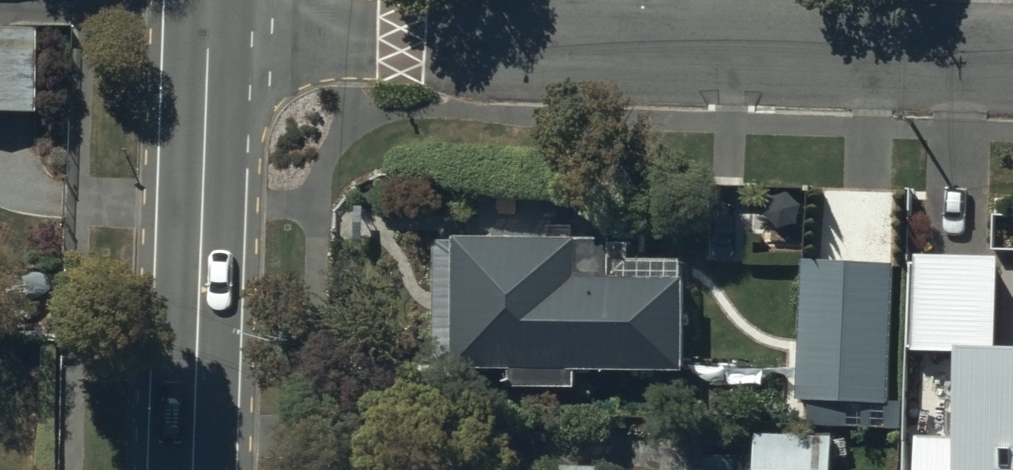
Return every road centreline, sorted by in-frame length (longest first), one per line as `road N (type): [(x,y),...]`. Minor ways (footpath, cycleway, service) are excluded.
road 1 (unclassified): [(208,31),(1012,58)]
road 2 (tertiary): [(208,31),(192,469)]

